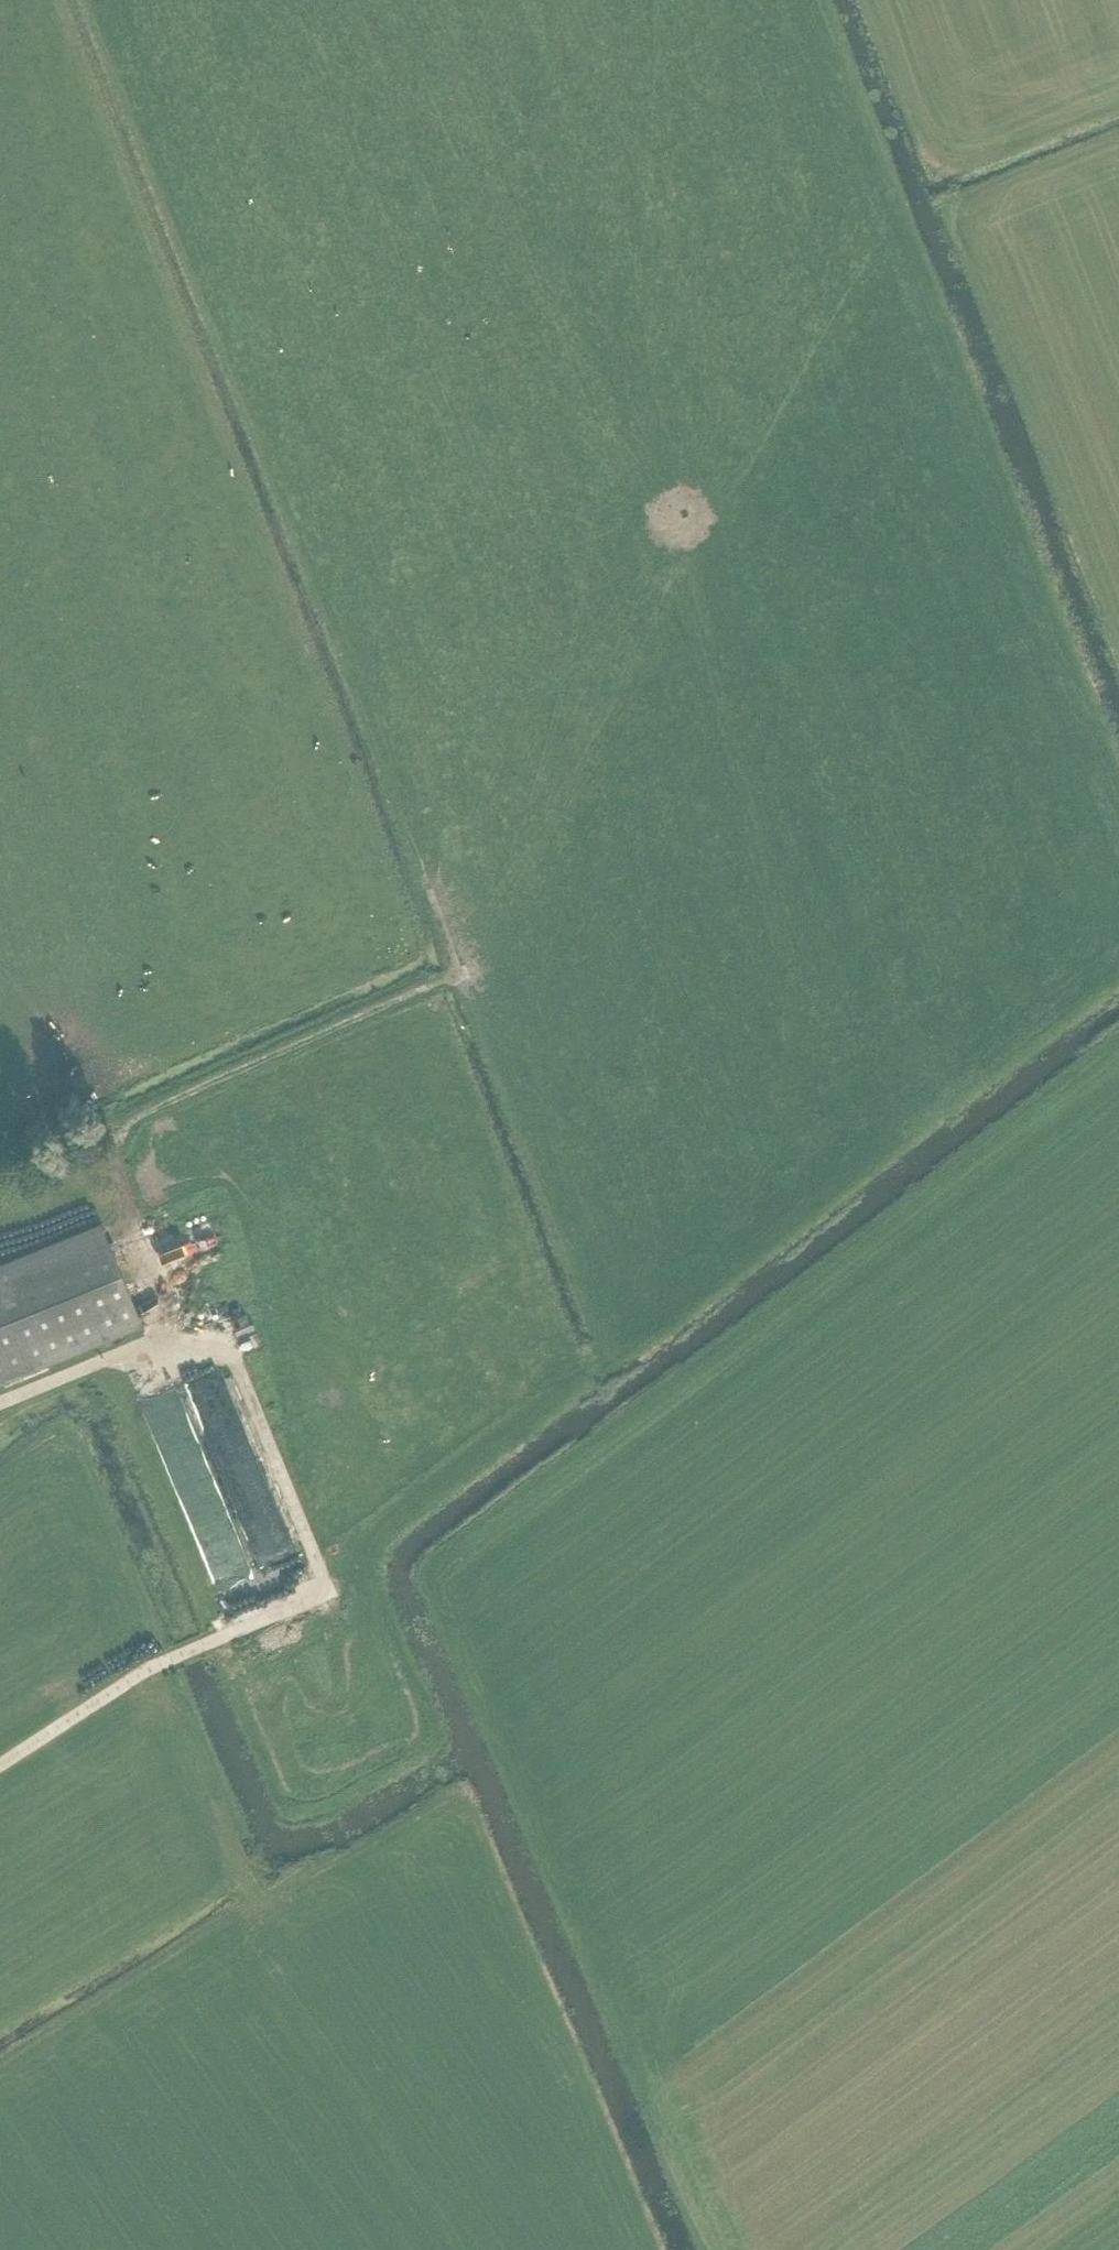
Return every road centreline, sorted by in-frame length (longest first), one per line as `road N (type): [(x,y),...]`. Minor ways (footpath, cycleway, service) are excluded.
road 1 (track): [(220,1321),(324,1588),(150,1667),(0,1765)]

